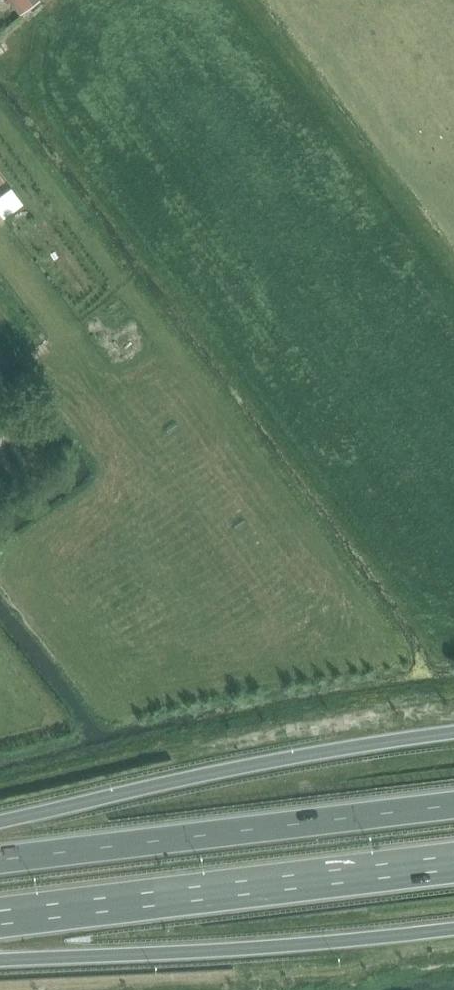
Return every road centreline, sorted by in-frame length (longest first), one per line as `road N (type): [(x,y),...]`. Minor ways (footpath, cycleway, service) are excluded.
road 1 (trunk): [(453,733),(313,753),(0,822)]
road 2 (trunk): [(453,804),(0,862)]
road 3 (trunk): [(0,920),(453,862)]
road 4 (trunk): [(0,961),(453,930)]

